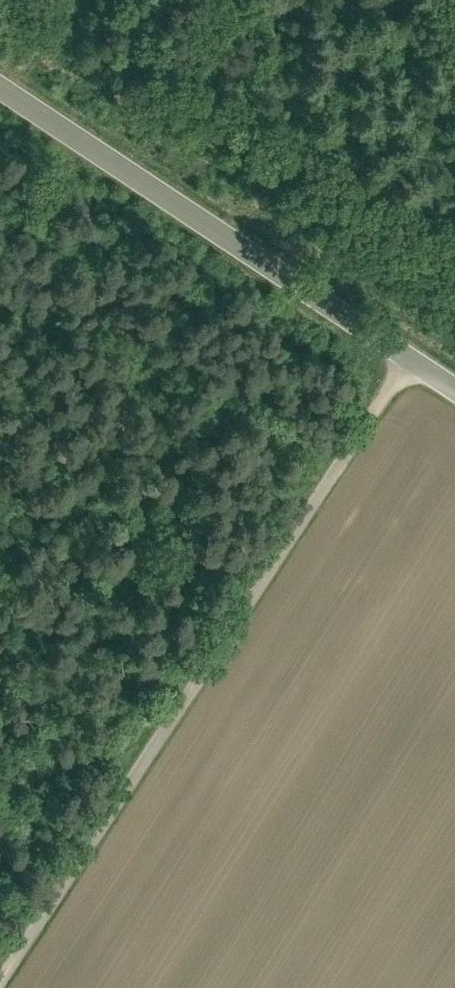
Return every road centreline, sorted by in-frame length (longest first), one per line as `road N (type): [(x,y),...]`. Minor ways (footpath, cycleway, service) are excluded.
road 1 (unclassified): [(454,389),(0,84)]

